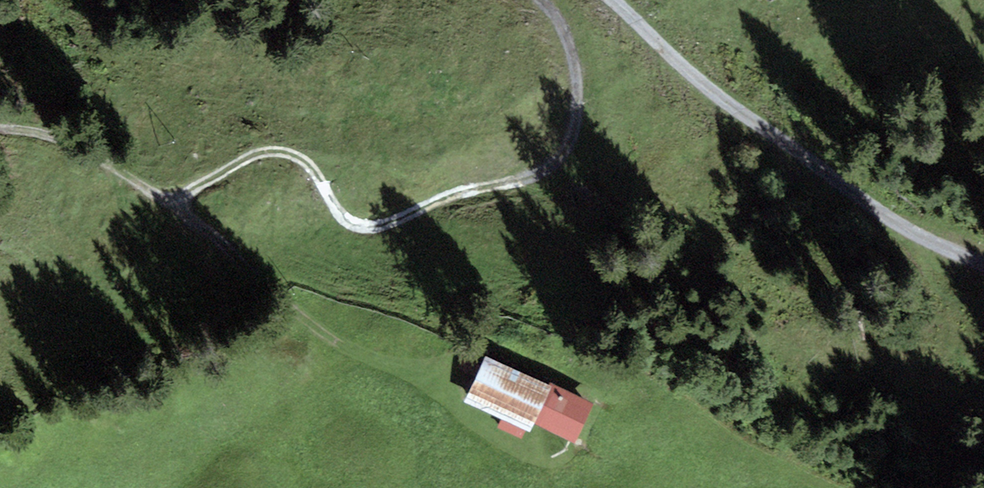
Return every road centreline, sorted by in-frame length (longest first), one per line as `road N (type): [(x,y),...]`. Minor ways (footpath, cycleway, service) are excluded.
road 1 (track): [(0,128),(78,144),(173,203),(243,158),(281,152),(308,161),(343,210),(369,227),(468,191),(537,179),(555,163),(573,129),(574,79),(565,32),(539,0)]
road 2 (track): [(615,0),(721,96),(900,228),(983,265)]
road 3 (track): [(173,203),(279,288)]

